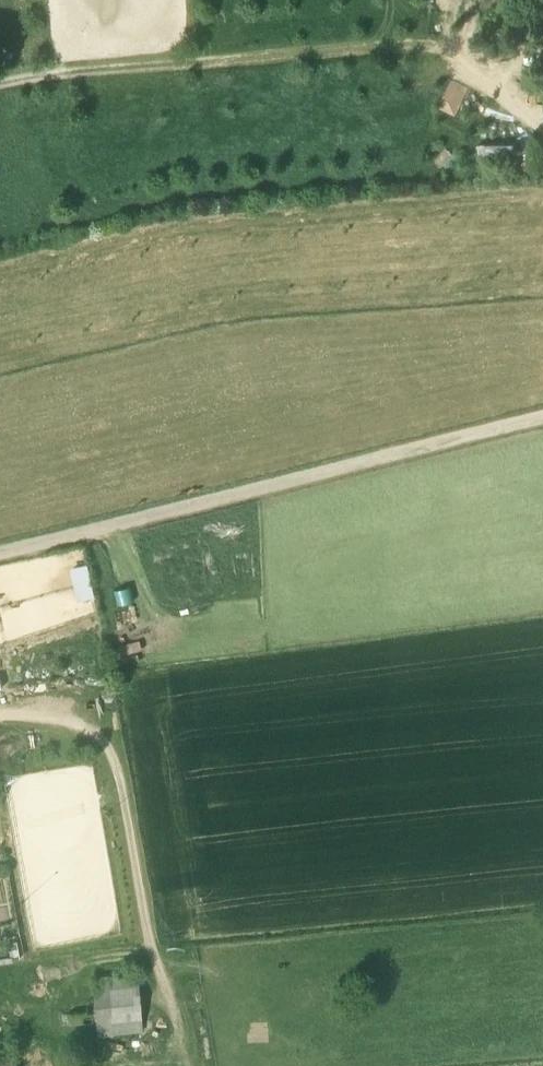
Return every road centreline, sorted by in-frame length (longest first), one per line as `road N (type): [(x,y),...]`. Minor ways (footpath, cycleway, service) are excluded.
road 1 (track): [(542,422),(0,552)]

